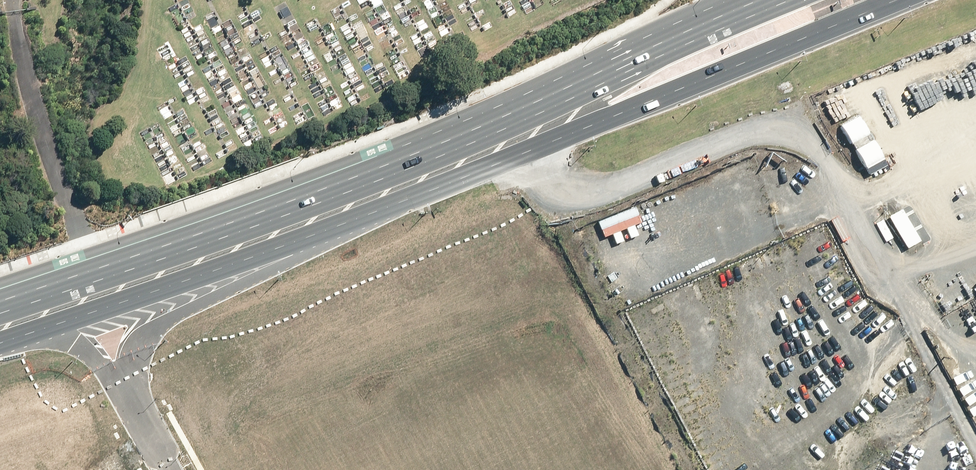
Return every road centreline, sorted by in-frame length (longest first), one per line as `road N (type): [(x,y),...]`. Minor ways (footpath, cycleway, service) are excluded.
road 1 (trunk): [(0,300),(314,195),(764,0)]
road 2 (trunk): [(889,0),(311,235)]
road 3 (trunk): [(311,235),(37,329)]
road 4 (unclassified): [(311,235),(256,275),(156,322),(132,352),(130,393)]

